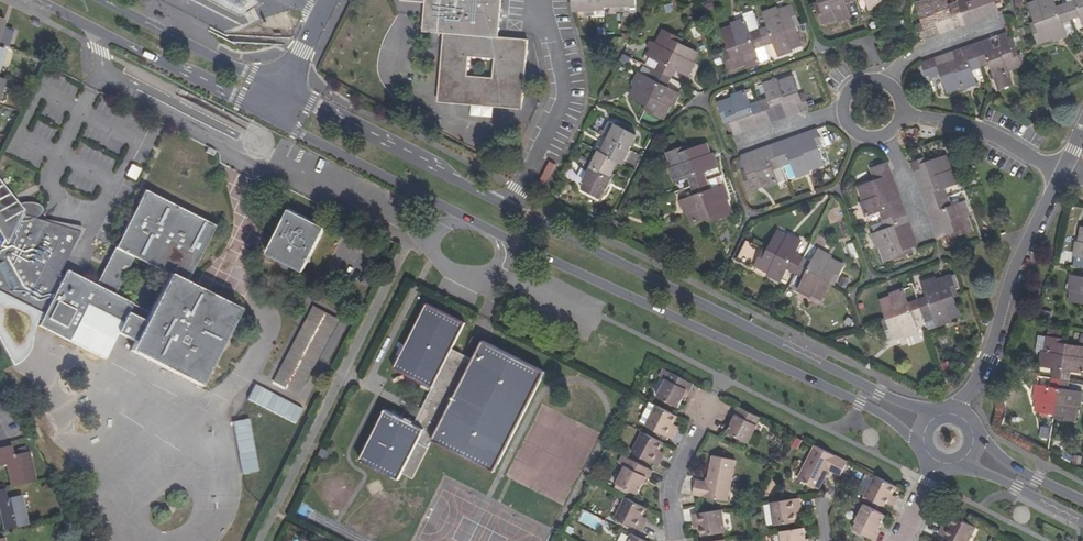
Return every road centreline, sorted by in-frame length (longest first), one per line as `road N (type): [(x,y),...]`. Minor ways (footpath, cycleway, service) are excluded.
road 1 (secondary): [(269,116),(493,232),(883,415),(926,452)]
road 2 (secondary): [(945,413),(880,393),(283,89)]
road 3 (residential): [(1062,170),(1013,271),(988,359),(952,414)]
road 4 (secondary): [(39,0),(269,116)]
road 5 (secondary): [(283,89),(104,0)]
road 6 (residential): [(902,115),(899,96),(886,82),(867,79),(845,96),(846,124),(861,137),(883,137),(898,124)]
road 7 (residential): [(1062,170),(985,130),(902,115)]
road 8 (secondary): [(953,465),(1082,522)]
road 9 (secondary): [(1082,501),(1011,466),(971,427)]
road 10 (residential): [(678,540),(671,500),(701,419)]

